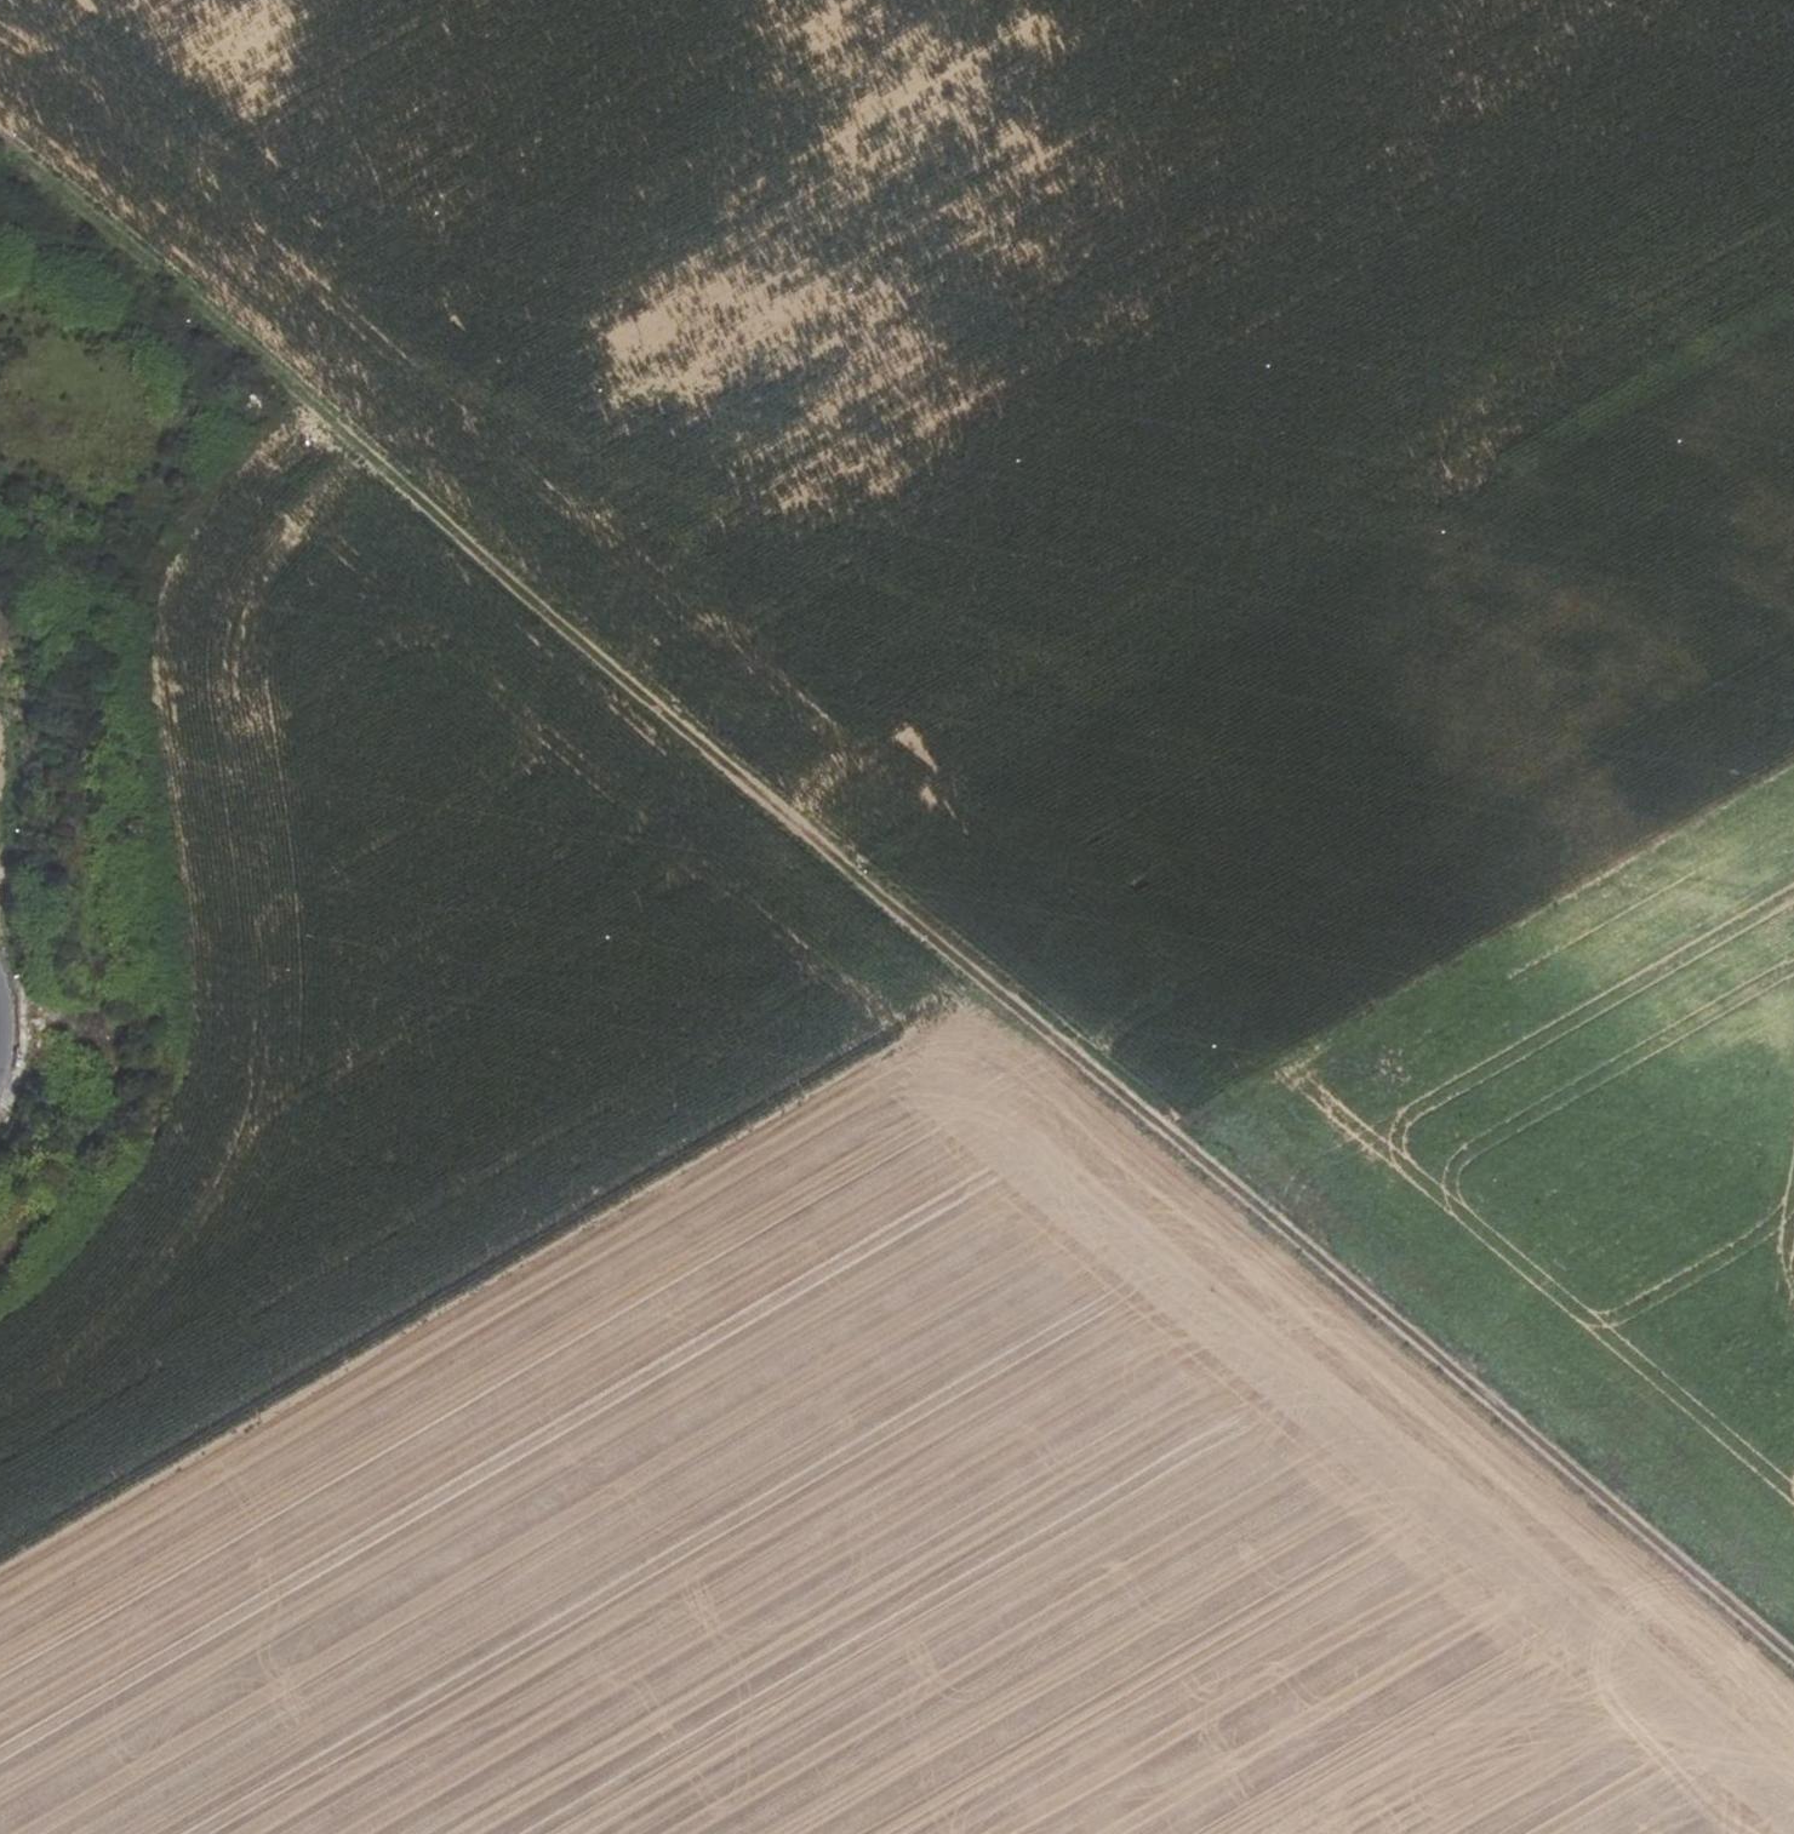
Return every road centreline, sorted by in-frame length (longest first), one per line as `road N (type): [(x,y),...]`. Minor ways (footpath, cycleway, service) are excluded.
road 1 (track): [(0,138),(929,942),(1793,1656)]

